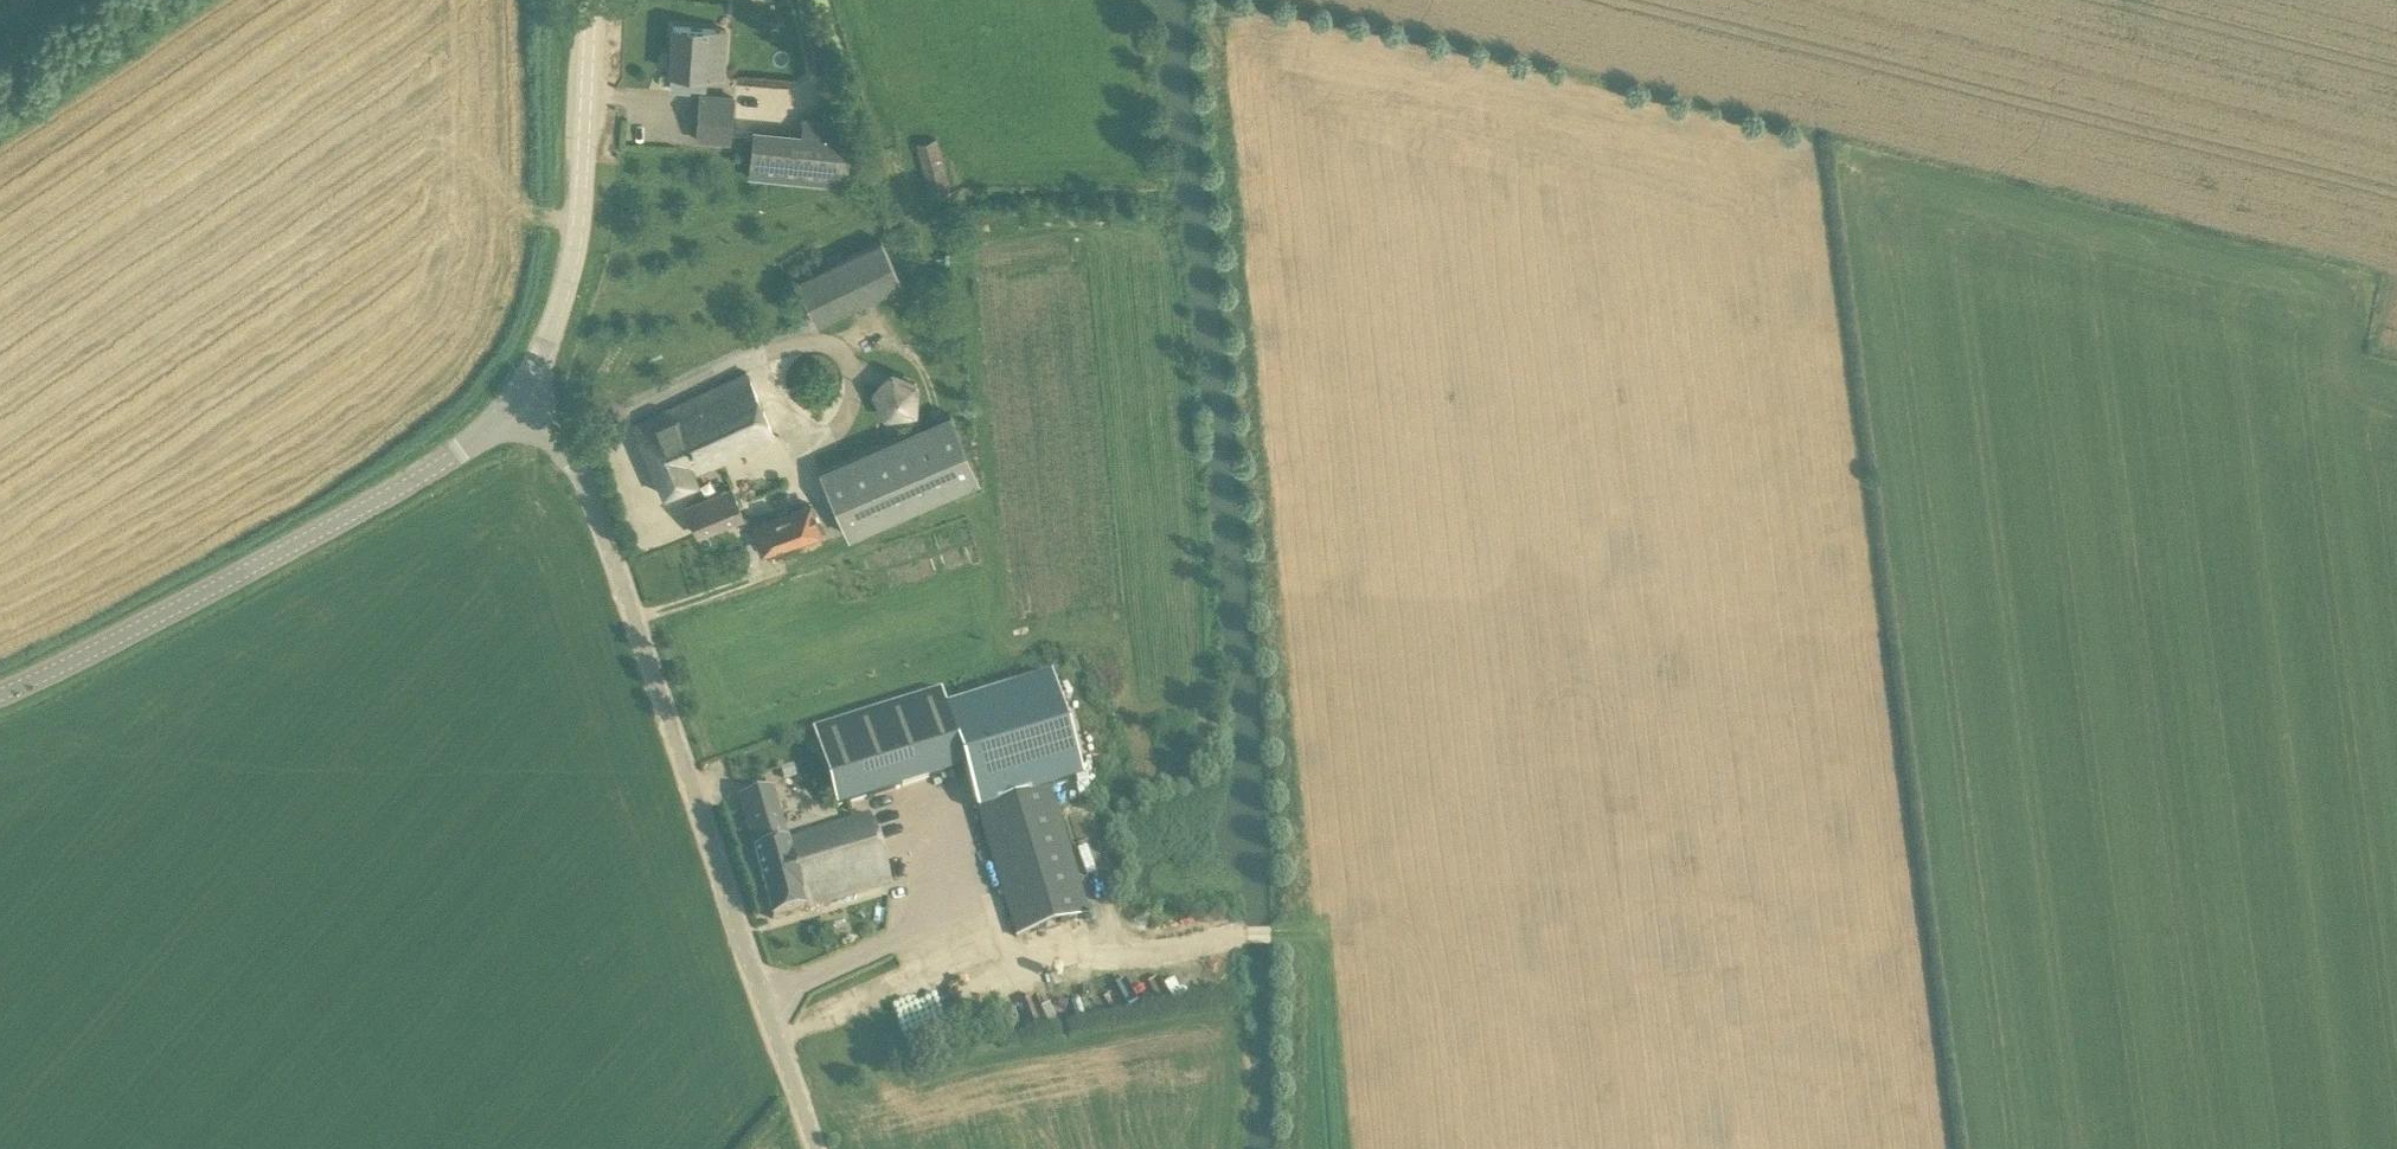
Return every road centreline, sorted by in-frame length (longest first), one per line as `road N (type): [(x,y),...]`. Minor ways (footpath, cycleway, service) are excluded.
road 1 (unclassified): [(818,1148),(579,460),(515,401)]
road 2 (tertiary): [(0,692),(143,628),(408,483),(481,435),(515,401)]
road 3 (tertiary): [(515,401),(541,355),(573,257),(591,0)]

